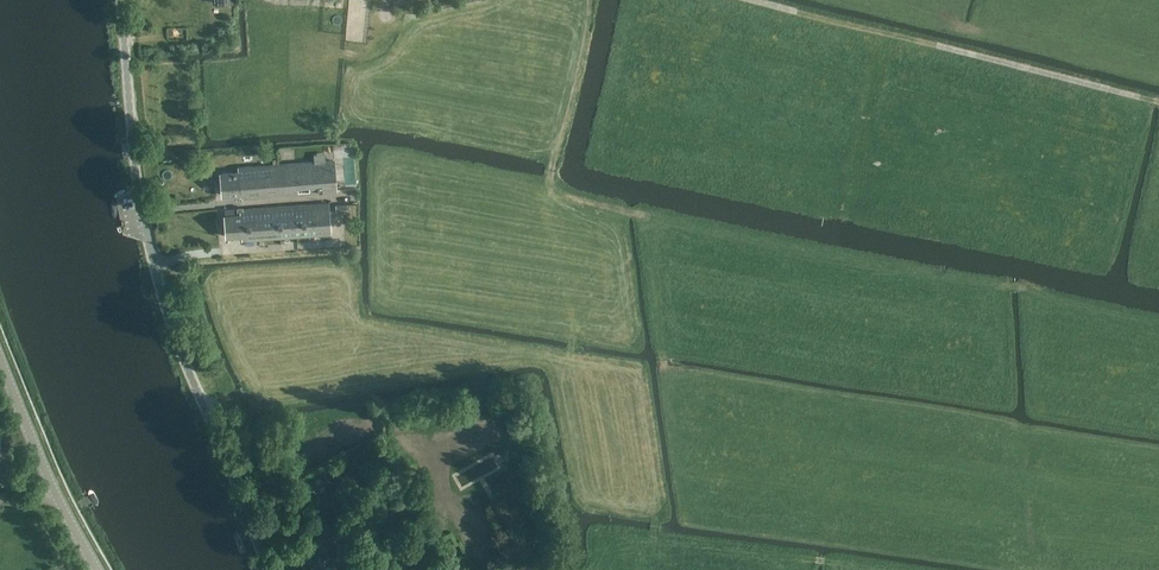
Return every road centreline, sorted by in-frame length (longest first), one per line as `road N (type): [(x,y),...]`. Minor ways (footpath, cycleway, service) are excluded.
road 1 (unclassified): [(273,569),(173,335),(151,254),(119,0)]
road 2 (track): [(1158,102),(747,0)]
road 3 (tertiary): [(98,569),(52,494),(0,360)]

